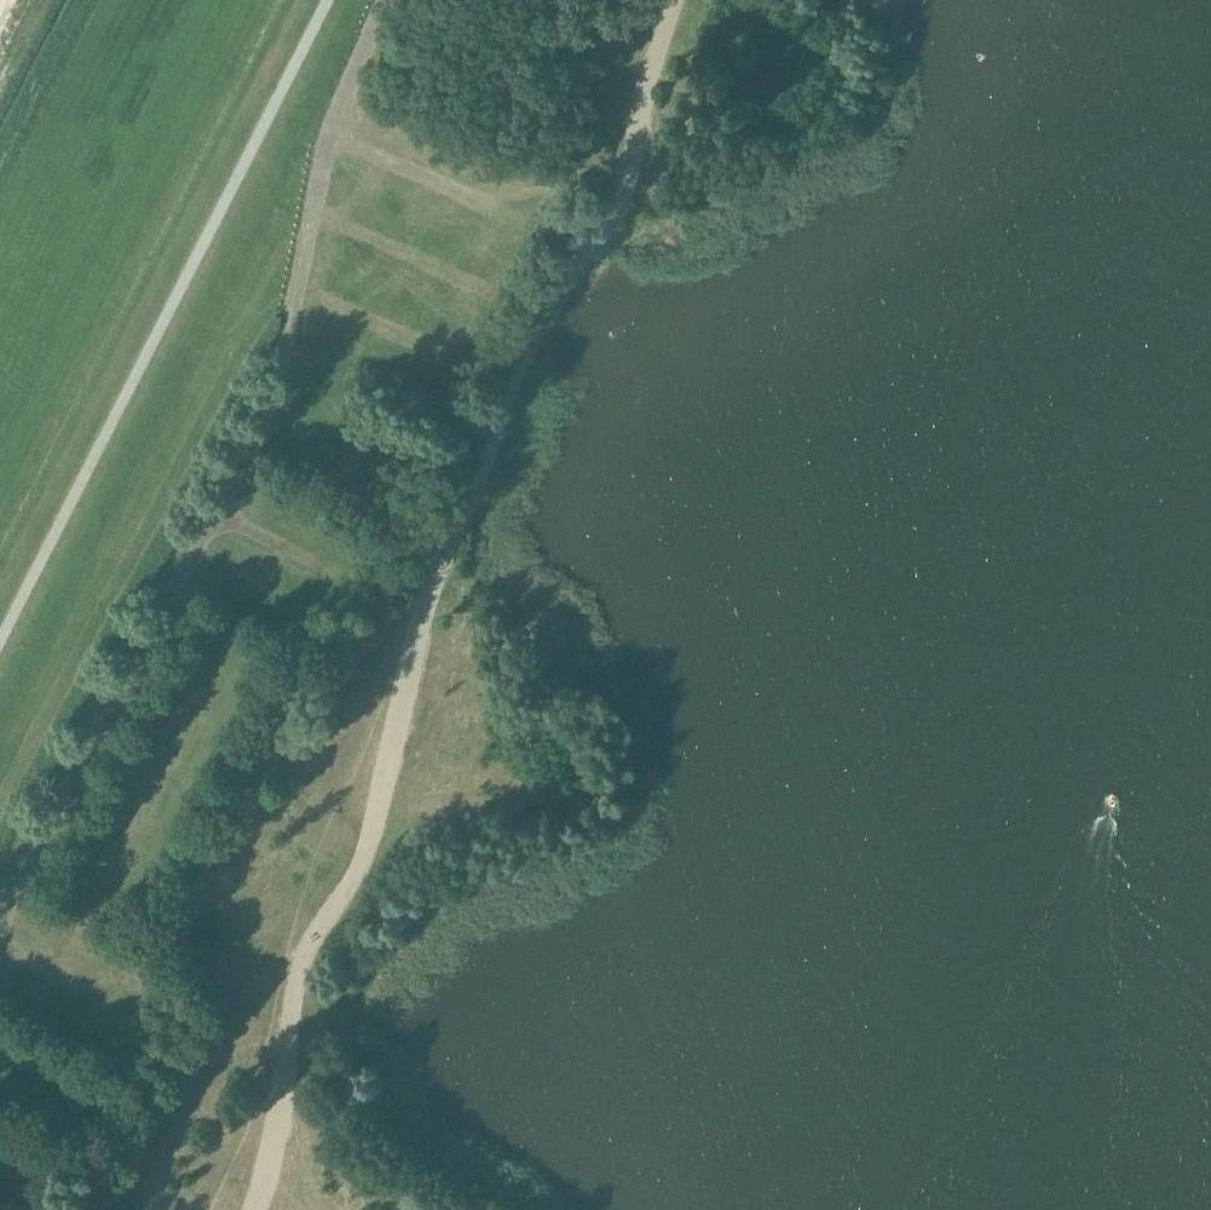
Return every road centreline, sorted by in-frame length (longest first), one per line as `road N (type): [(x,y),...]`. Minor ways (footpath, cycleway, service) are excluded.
road 1 (unclassified): [(390,0),(330,135),(278,389),(0,916)]

